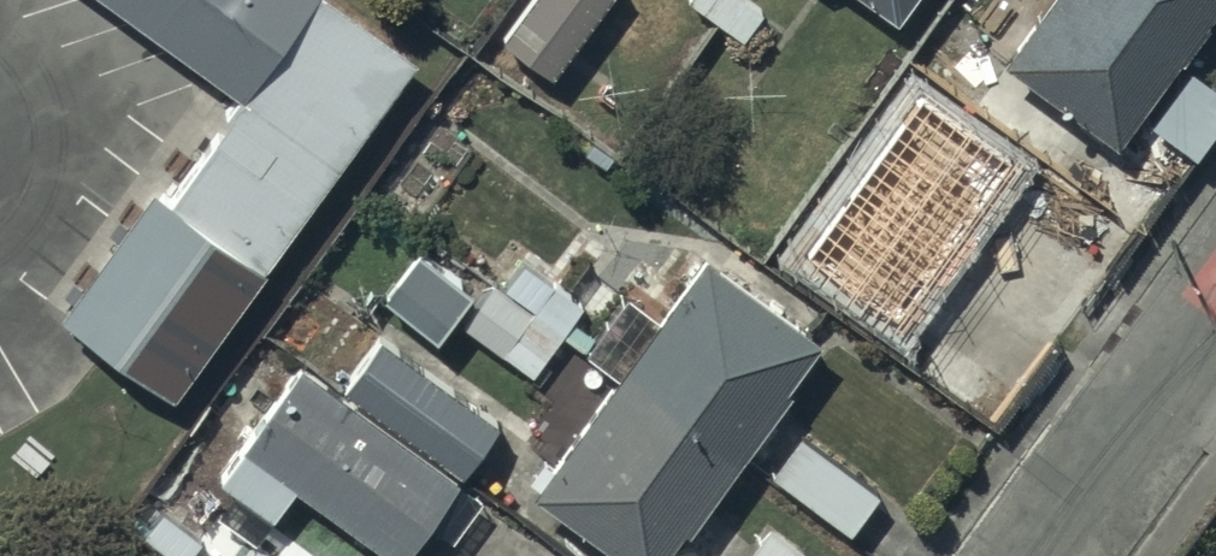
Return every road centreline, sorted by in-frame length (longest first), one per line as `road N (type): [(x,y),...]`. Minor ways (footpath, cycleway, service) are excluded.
road 1 (residential): [(1043,555),(1215,319)]

